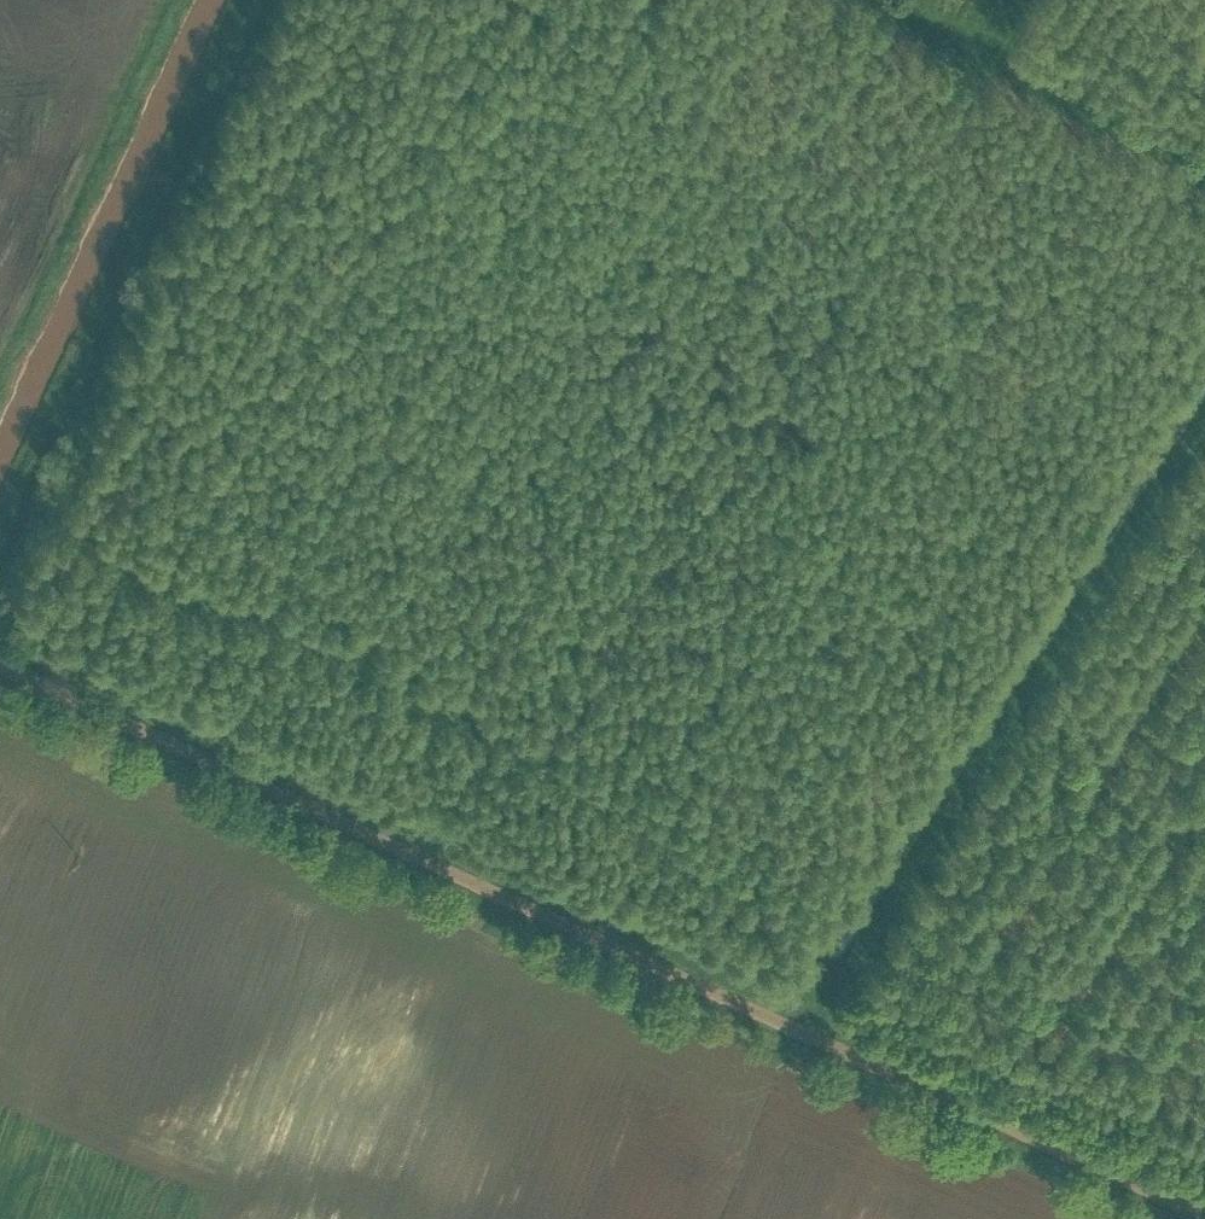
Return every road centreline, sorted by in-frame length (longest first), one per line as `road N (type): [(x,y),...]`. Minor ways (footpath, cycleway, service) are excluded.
road 1 (unclassified): [(0,662),(1204,1213)]
road 2 (track): [(0,586),(250,0)]

